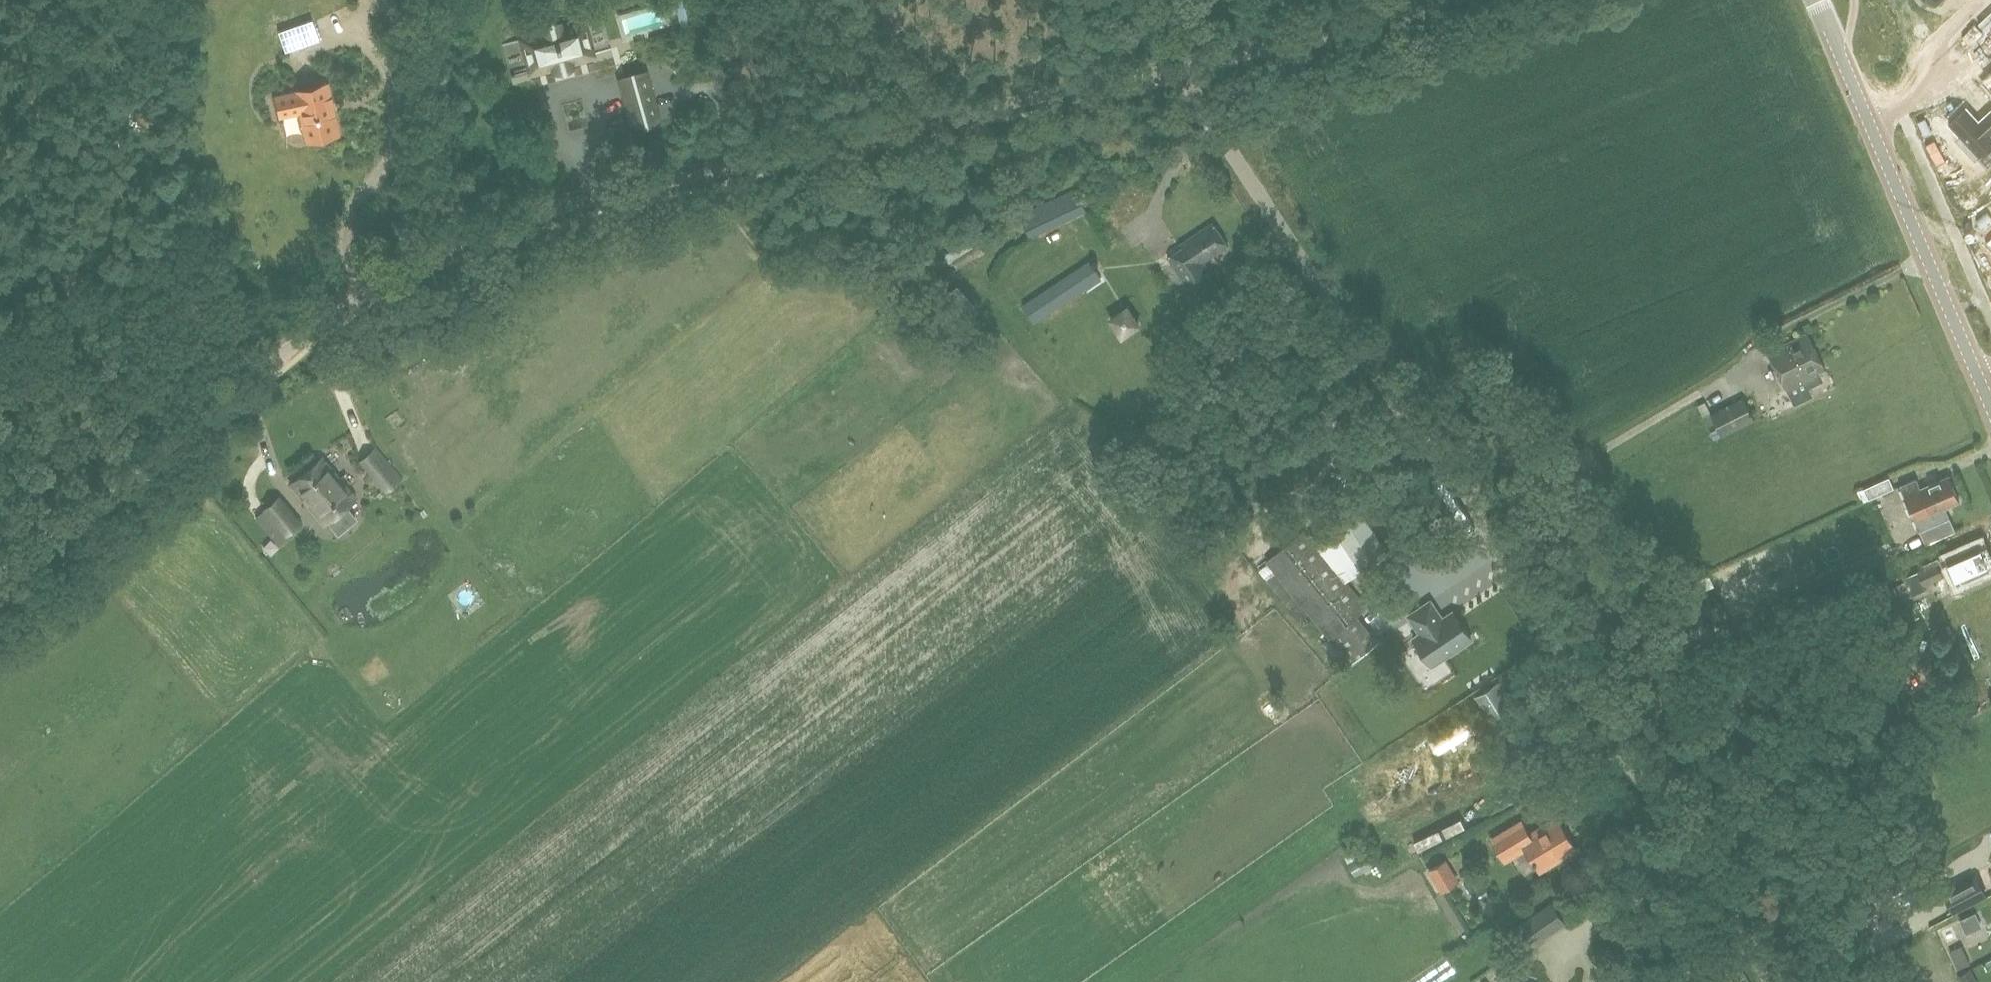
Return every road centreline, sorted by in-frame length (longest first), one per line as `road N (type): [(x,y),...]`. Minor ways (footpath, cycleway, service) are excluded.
road 1 (residential): [(1769,981),(1169,64)]
road 2 (unclassified): [(245,382),(382,284),(492,230),(937,119)]
road 3 (track): [(0,575),(245,382)]
road 4 (unclassified): [(1981,380),(1867,119)]
road 5 (unclassified): [(1169,64),(1422,0)]
road 6 (unclassified): [(937,119),(1169,64)]
road 7 (unclassified): [(817,0),(937,119)]
road 8 (unclassified): [(1867,119),(1817,0)]

